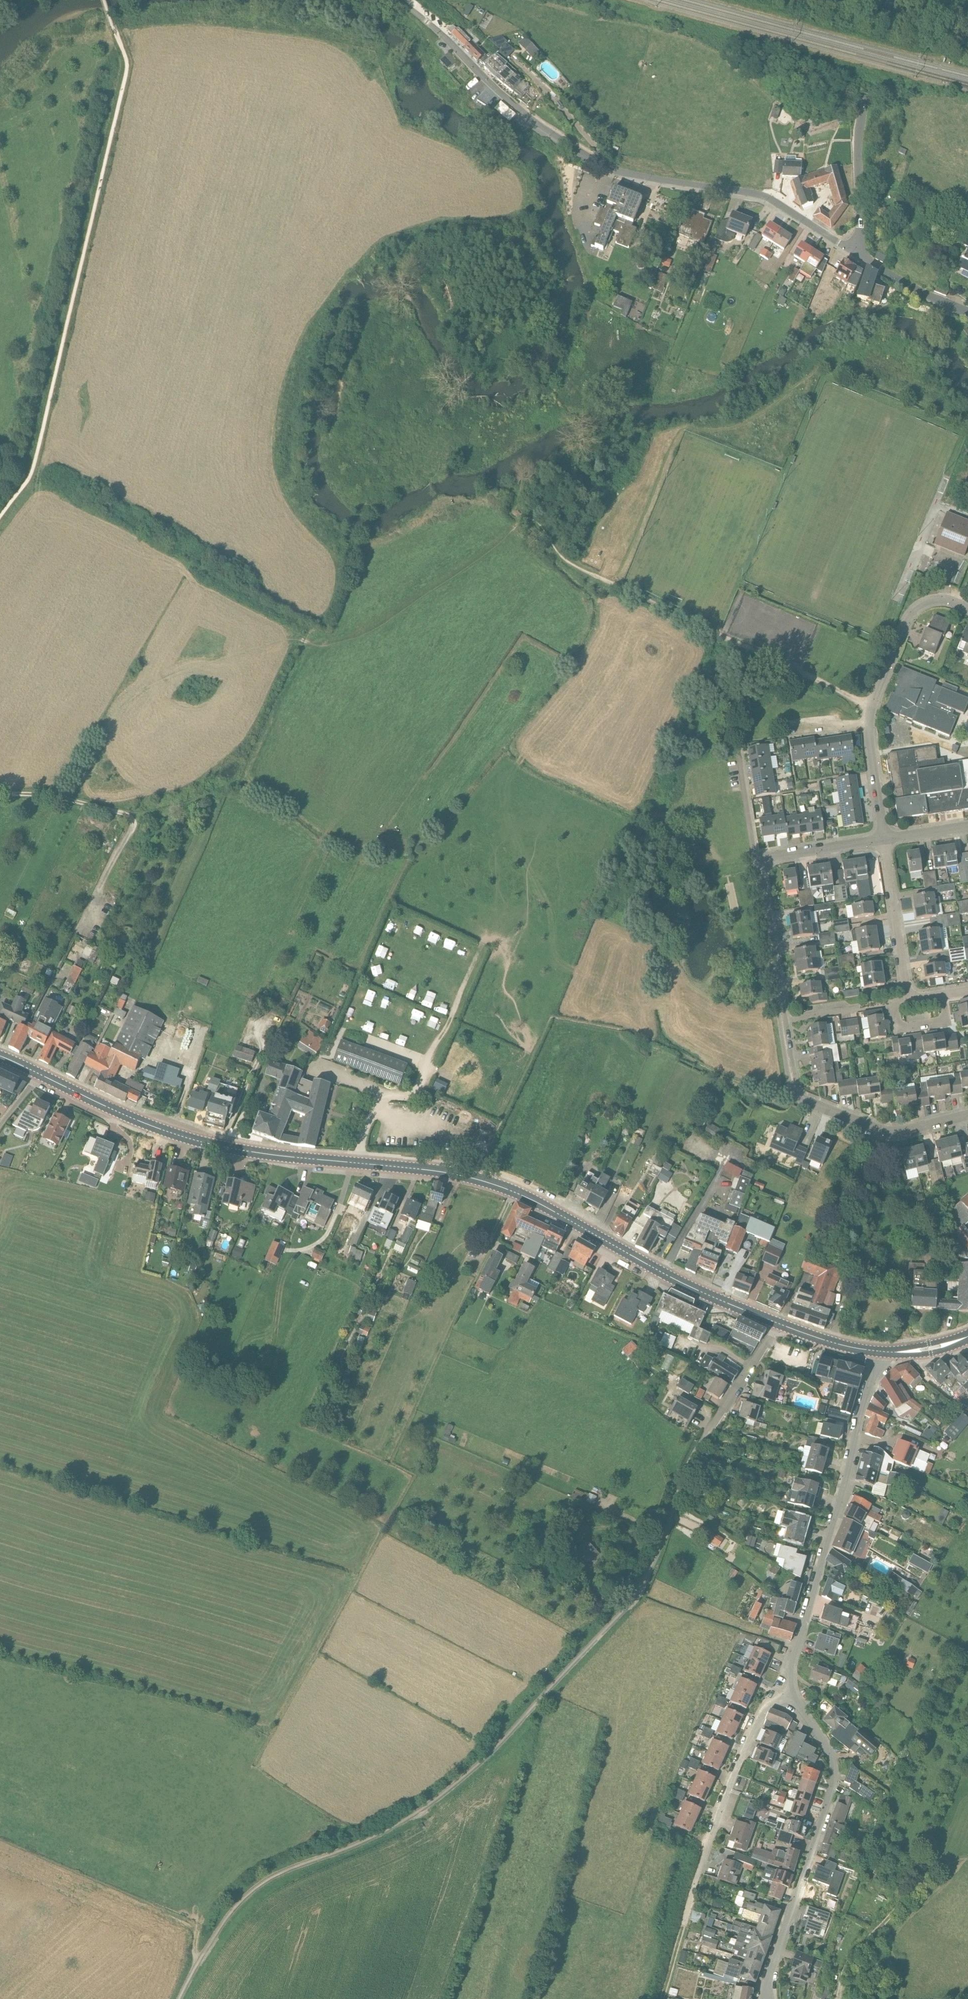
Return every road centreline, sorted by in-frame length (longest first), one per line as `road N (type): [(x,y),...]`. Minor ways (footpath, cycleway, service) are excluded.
road 1 (unclassified): [(179,1998),(246,1895),(432,1801),(493,1749),(633,1599),(694,1455),(778,1323)]
road 2 (secondary): [(778,1323),(491,1183),(205,1143),(37,1073)]
road 3 (residential): [(852,251),(770,198),(601,165),(536,122),(400,0)]
road 4 (track): [(0,516),(32,474),(127,65),(112,26)]
road 5 (residential): [(757,861),(797,1094),(883,1131),(967,1115)]
road 6 (track): [(523,518),(541,526),(577,568),(873,706)]
road 7 (residential): [(793,1695),(791,1665),(881,1351)]
road 8 (residential): [(764,1998),(833,1777),(828,1750),(793,1695)]
road 9 (residential): [(683,1925),(760,1717),(793,1695)]
road 10 (unclassified): [(852,251),(860,224),(857,142),(891,0)]
road 11 (residential): [(870,722),(913,610),(940,598),(967,609)]
road 12 (track): [(958,1860),(916,1887),(842,1977)]
road 13 (residential): [(911,999),(884,837)]
road 14 (track): [(0,794),(54,796),(131,816)]
road 15 (residential): [(967,313),(852,251)]
road 16 (residential): [(884,837),(757,861)]
road 17 (track): [(894,1959),(900,1928),(939,1891),(958,1860)]
road 18 (track): [(131,816),(82,927)]
road 19 (residential): [(943,994),(947,1021),(897,1029),(894,1005),(911,999)]

